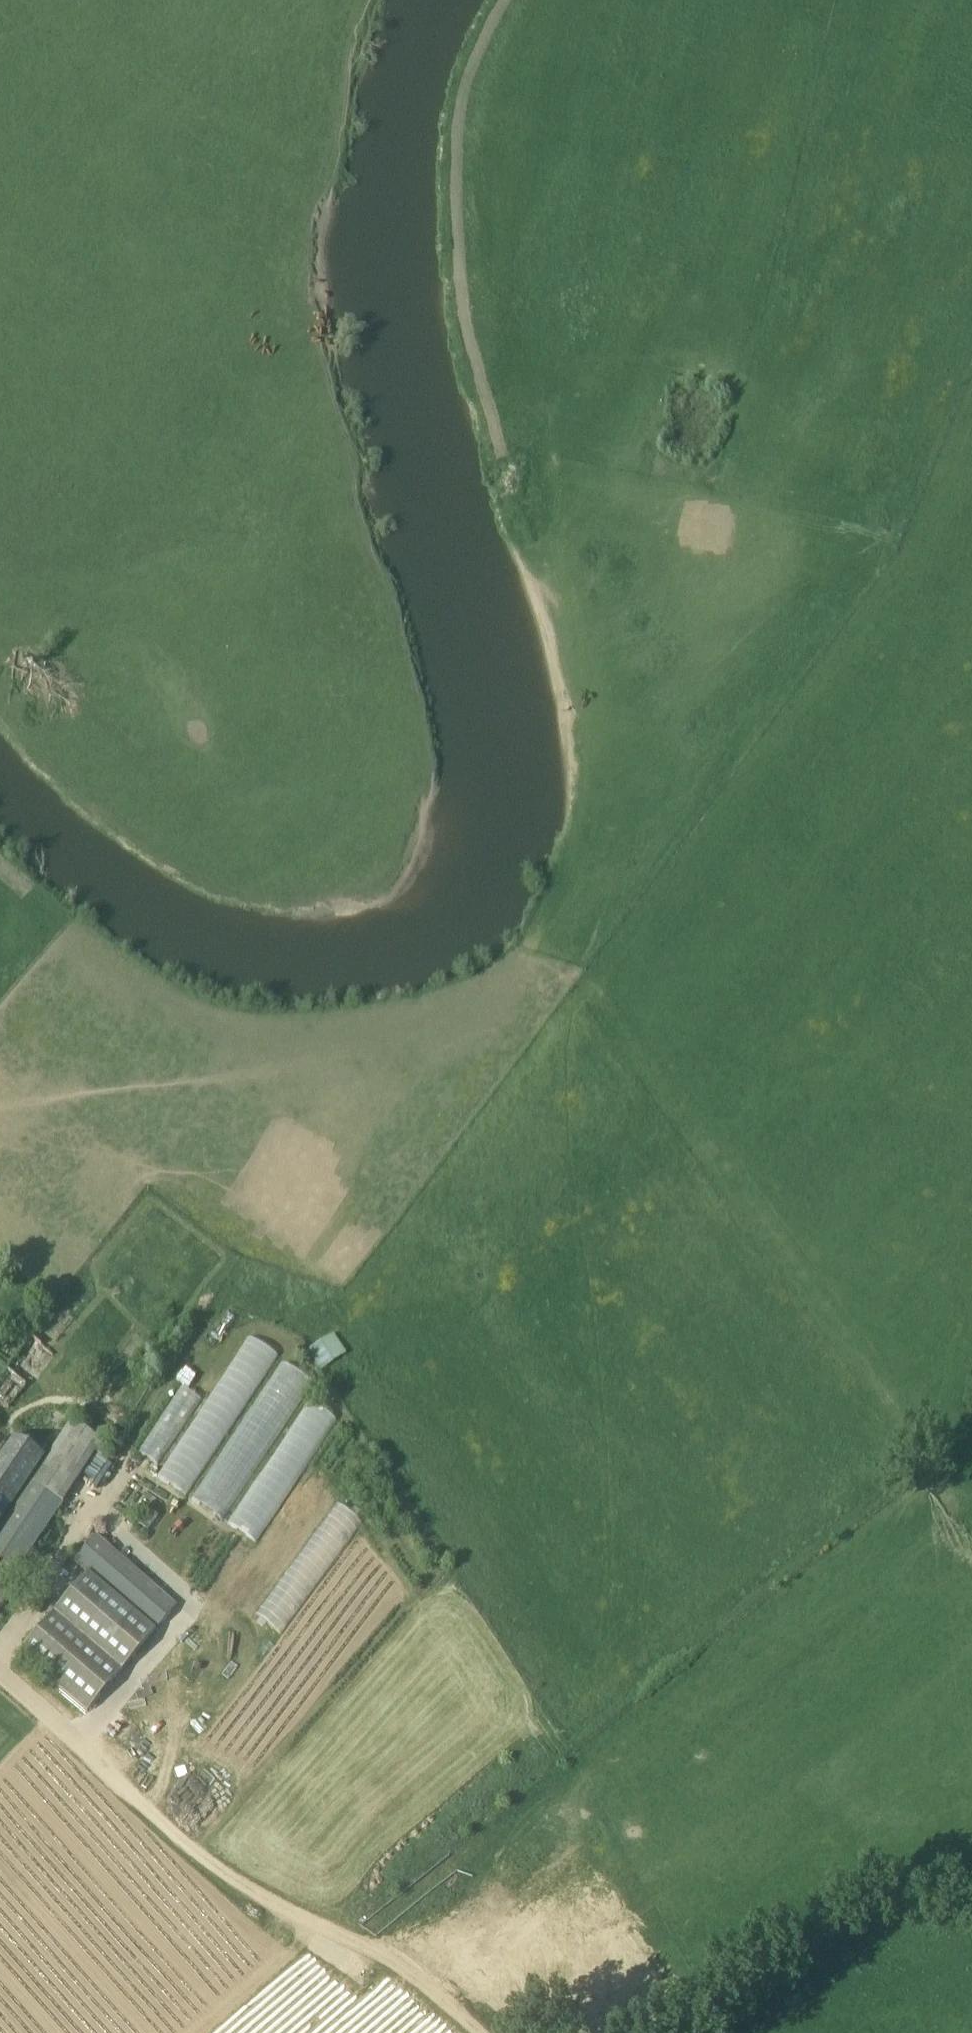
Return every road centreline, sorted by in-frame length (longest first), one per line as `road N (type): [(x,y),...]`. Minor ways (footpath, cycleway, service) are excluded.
road 1 (track): [(478,2032),(368,1955),(250,1896),(93,1764),(0,1669)]

